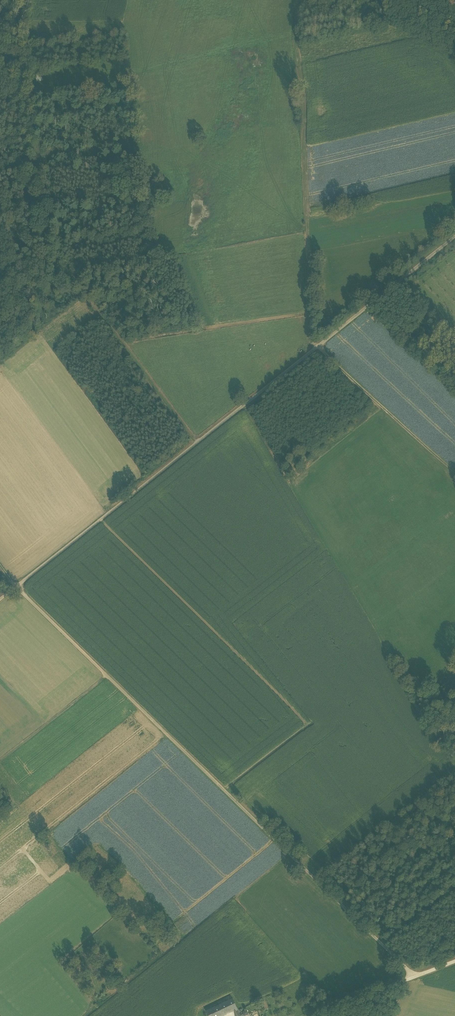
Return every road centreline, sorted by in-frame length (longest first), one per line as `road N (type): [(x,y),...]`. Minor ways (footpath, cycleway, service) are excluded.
road 1 (unclassified): [(454,235),(0,601)]
road 2 (track): [(415,975),(0,566)]
road 3 (track): [(298,0),(317,347)]
road 4 (track): [(197,445),(51,251),(0,281)]
road 5 (track): [(51,251),(26,51)]
road 6 (track): [(454,474),(317,347)]
road 7 (track): [(0,760),(106,675)]

